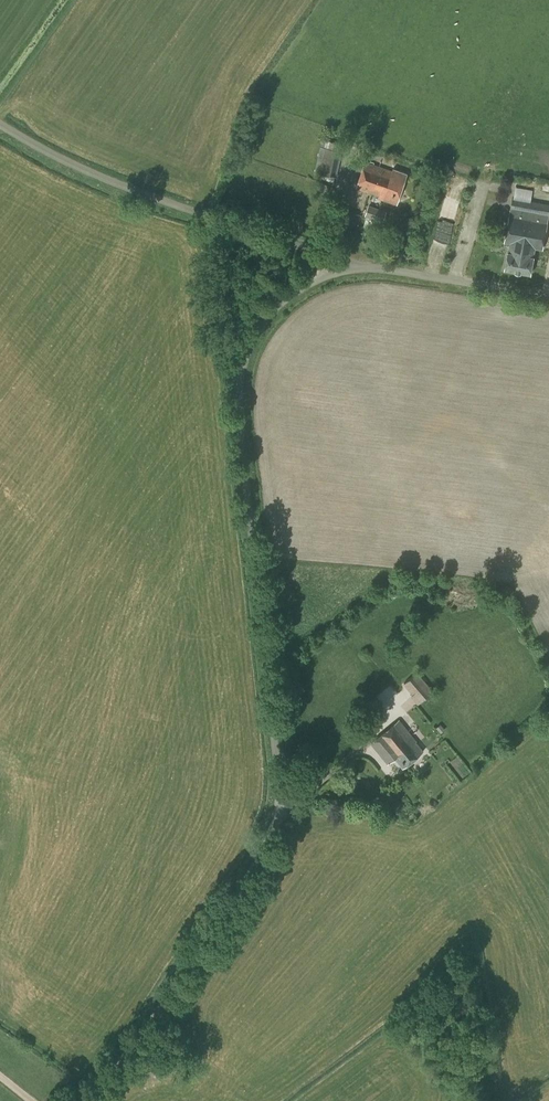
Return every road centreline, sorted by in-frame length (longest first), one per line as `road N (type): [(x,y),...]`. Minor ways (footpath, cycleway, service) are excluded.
road 1 (unclassified): [(79,1100),(136,1044),(277,817),(239,385),(269,313),(325,275)]
road 2 (unclassified): [(318,252),(58,160),(0,124)]
road 3 (unclassified): [(548,296),(368,265)]

